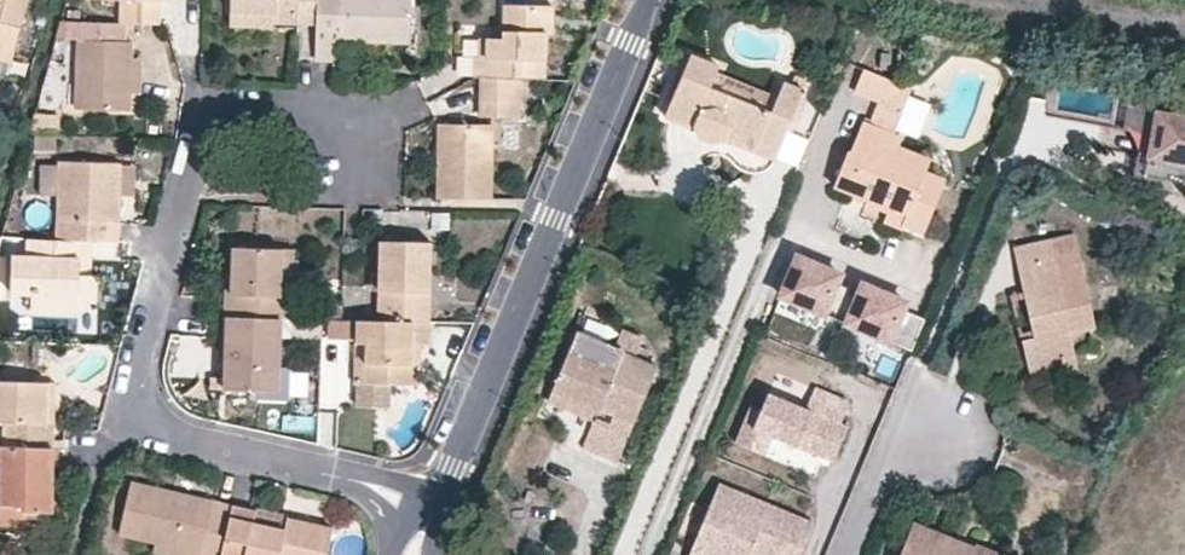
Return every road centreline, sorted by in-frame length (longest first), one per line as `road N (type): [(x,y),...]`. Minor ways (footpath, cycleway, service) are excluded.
road 1 (residential): [(360,176),(346,133),(310,113),(242,106),(211,122),(192,148),(136,365),(137,390),(145,411),(185,439),(384,493),(414,539)]
road 2 (residential): [(414,539),(467,448),(646,0)]
road 3 (residential): [(951,431),(878,482),(845,554)]

